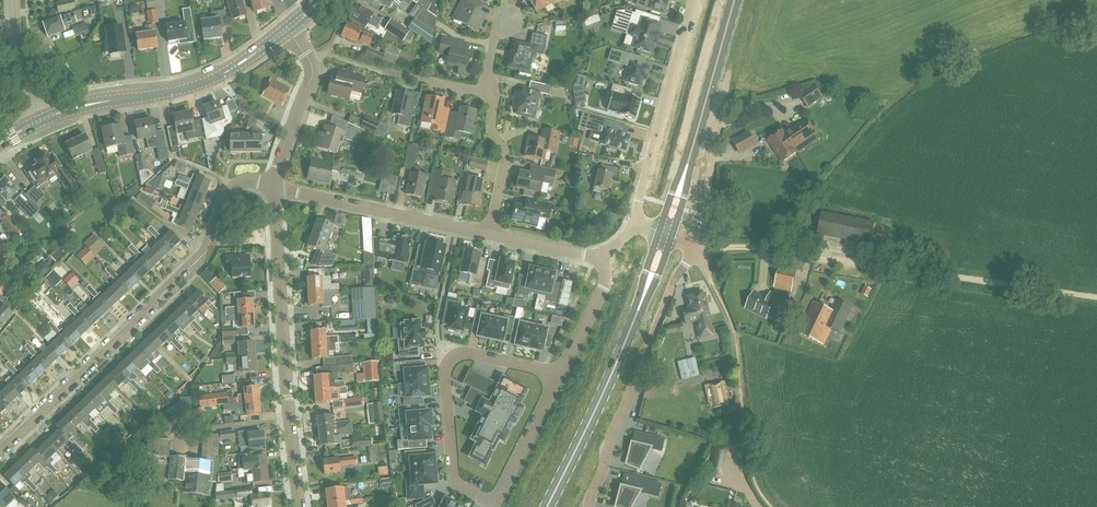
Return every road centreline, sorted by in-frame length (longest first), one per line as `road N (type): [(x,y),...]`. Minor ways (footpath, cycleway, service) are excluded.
road 1 (track): [(1096,297),(772,249),(695,252)]
road 2 (residential): [(0,450),(205,248),(232,187),(252,180),(274,186)]
road 3 (residential): [(300,506),(274,186)]
road 4 (residential): [(562,373),(463,352),(444,366),(455,484),(494,506)]
road 5 (residential): [(695,252),(672,284),(592,506)]
road 6 (tertiary): [(37,123),(189,86),(289,31)]
road 7 (secondary): [(546,506),(646,287)]
road 8 (residential): [(632,225),(693,0)]
road 9 (residential): [(489,233),(274,186)]
road 10 (secondary): [(682,179),(734,0)]
road 11 (residential): [(485,92),(327,55),(310,60)]
road 12 (residential): [(494,506),(562,373)]
road 13 (residential): [(489,233),(505,158),(485,92)]
road 14 (residential): [(274,186),(313,78),(310,60)]
road 15 (residential): [(37,123),(15,63),(15,0)]
road 16 (residential): [(562,373),(604,286),(600,256)]

